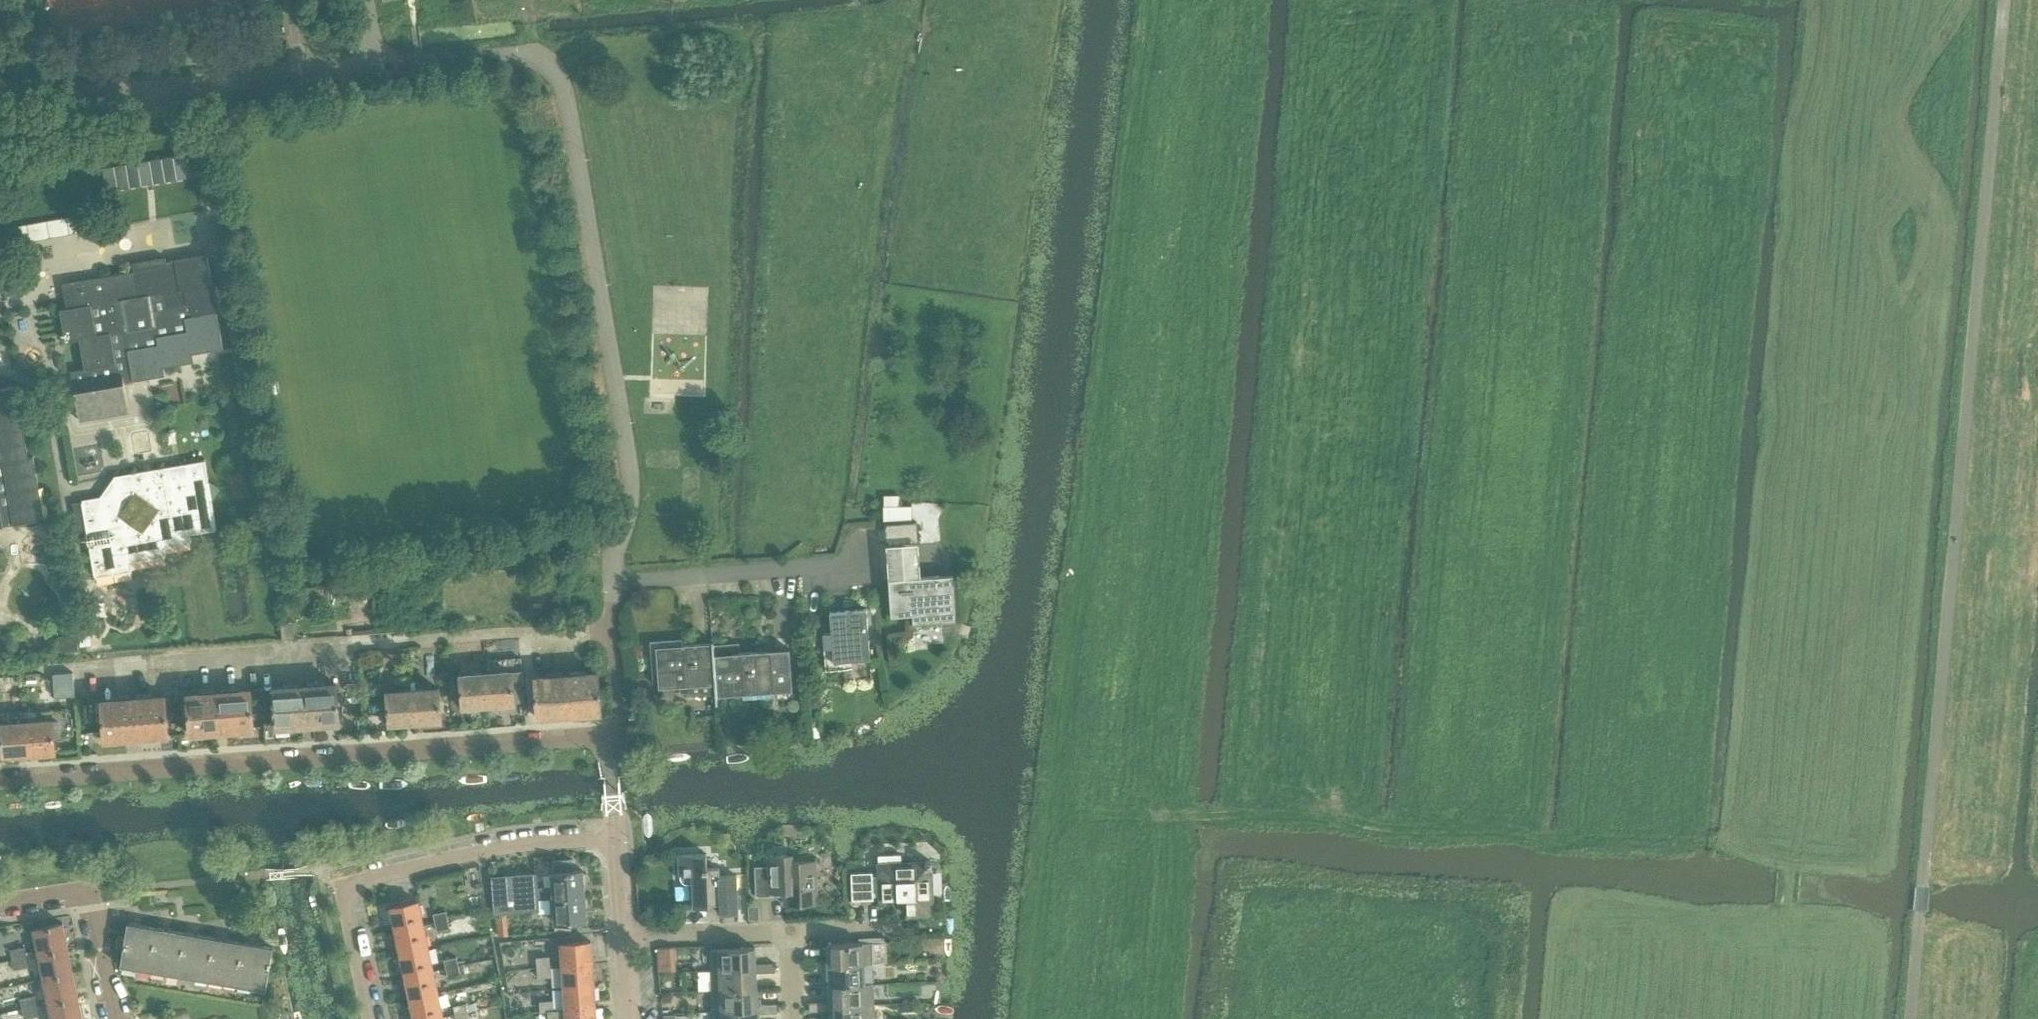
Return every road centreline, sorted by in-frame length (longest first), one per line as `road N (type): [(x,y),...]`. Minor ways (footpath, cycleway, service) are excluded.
road 1 (unclassified): [(1910,1018),(2005,0)]
road 2 (unclassified): [(612,586),(628,457),(556,73),(524,55),(377,63)]
road 3 (residential): [(0,781),(610,736)]
road 4 (residential): [(368,1018),(340,884),(524,844),(616,839)]
road 5 (unclassified): [(53,97),(377,63)]
road 6 (residential): [(612,586),(874,562)]
road 7 (residential): [(116,1018),(85,891),(0,901)]
road 8 (residential): [(625,937),(791,931)]
road 9 (residential): [(610,736),(619,718),(612,586)]
road 10 (residential): [(791,931),(925,926)]

